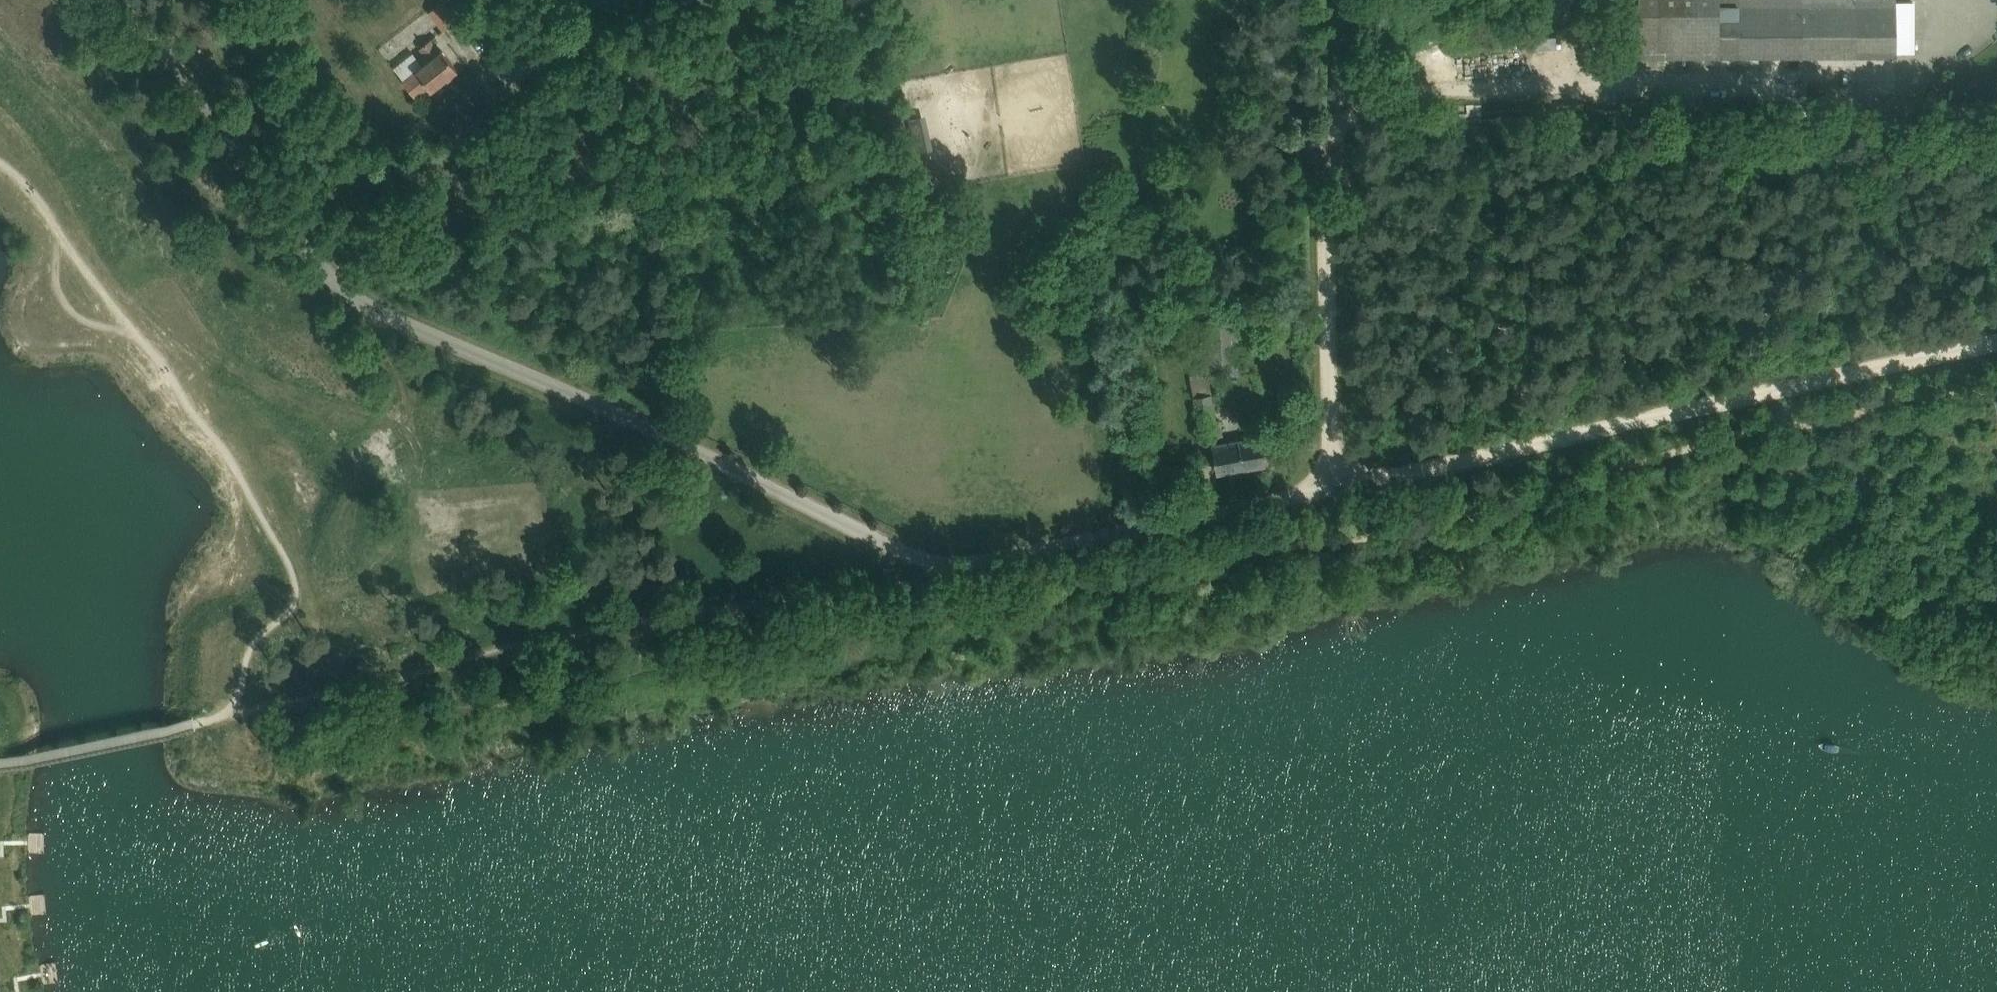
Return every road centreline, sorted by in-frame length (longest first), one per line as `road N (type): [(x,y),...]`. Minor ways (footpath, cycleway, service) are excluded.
road 1 (unclassified): [(120,0),(324,272),(351,296),(939,565),(1328,489)]
road 2 (track): [(1328,489),(1996,343)]
road 3 (track): [(1328,489),(1334,0)]

